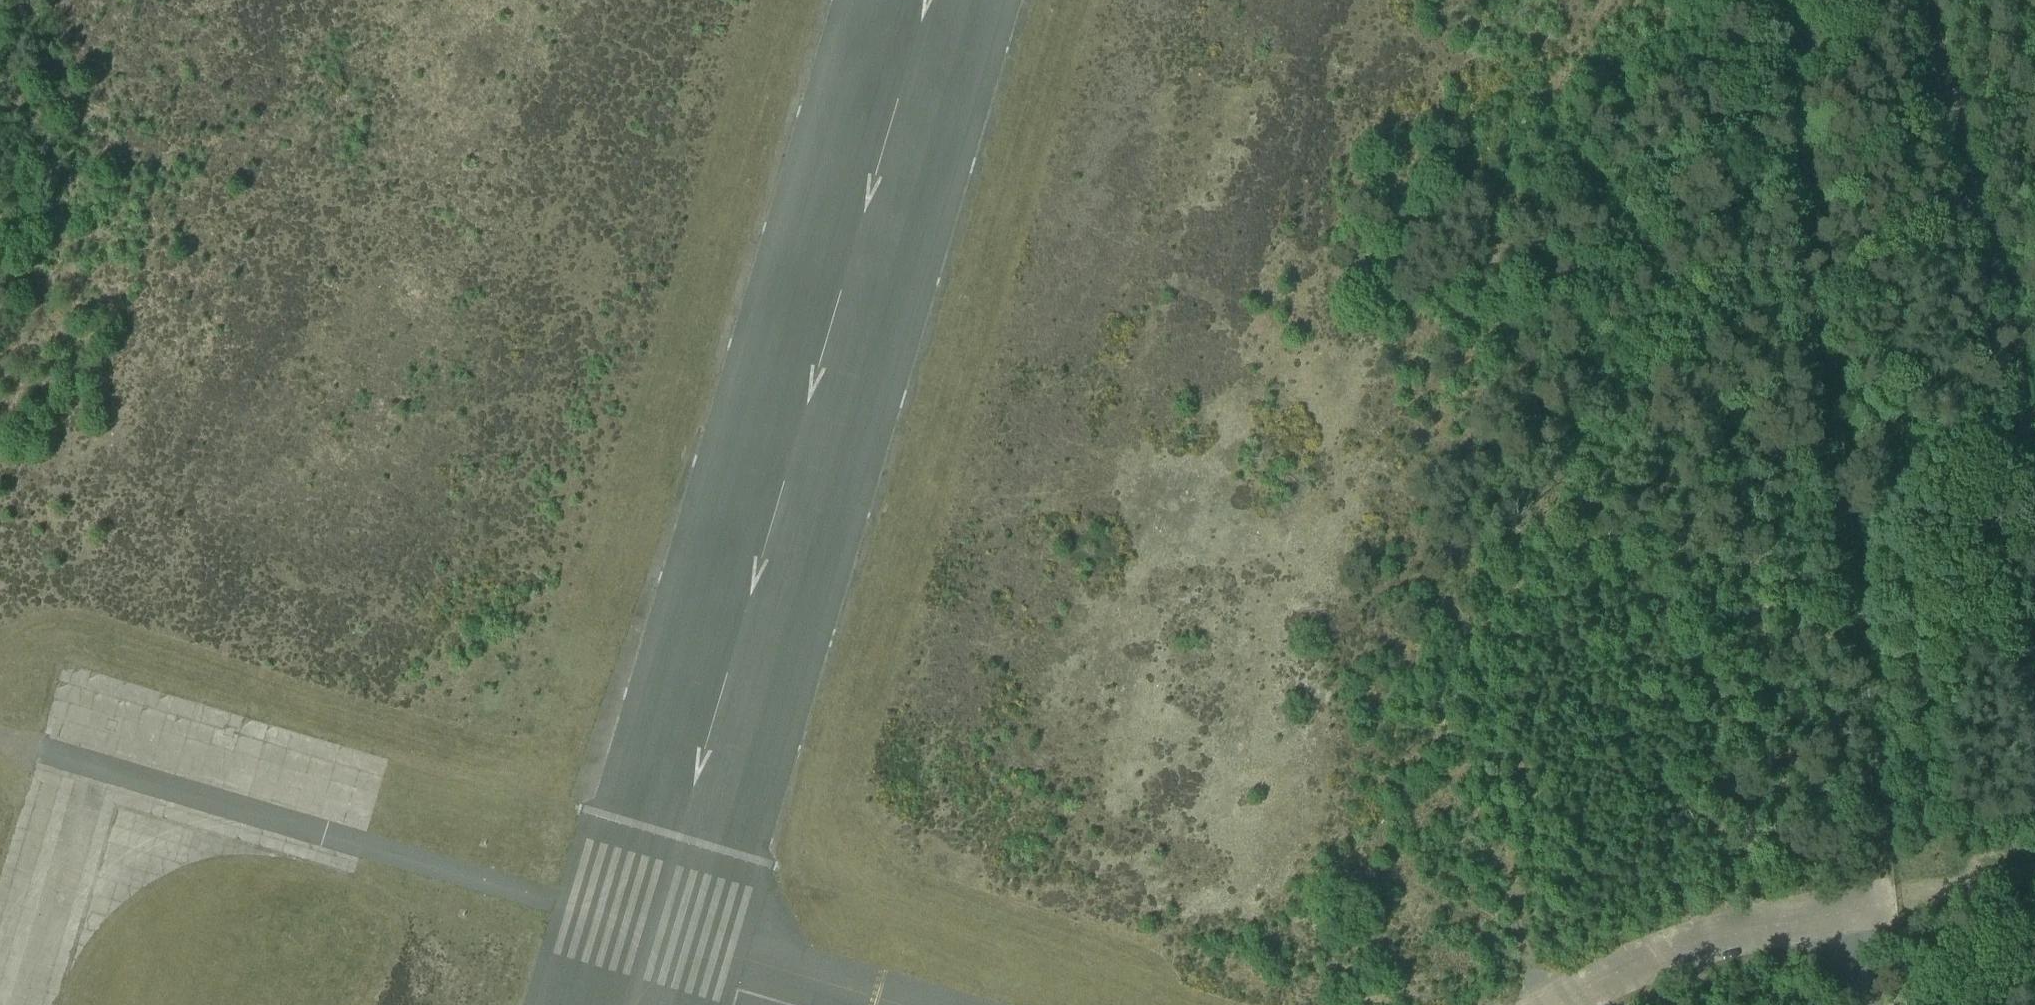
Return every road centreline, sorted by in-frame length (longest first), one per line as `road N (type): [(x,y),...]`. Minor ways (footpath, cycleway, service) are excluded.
road 1 (secondary): [(2034,439),(1931,0)]
road 2 (track): [(1851,908),(2034,853)]

